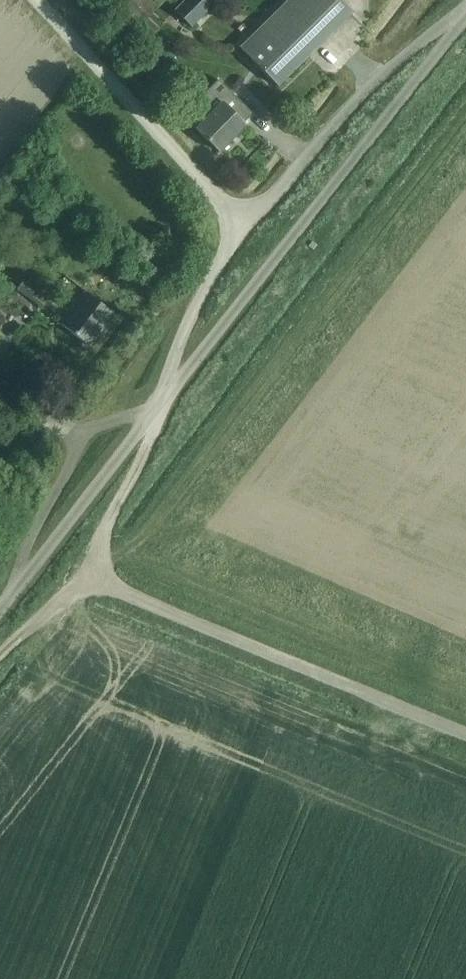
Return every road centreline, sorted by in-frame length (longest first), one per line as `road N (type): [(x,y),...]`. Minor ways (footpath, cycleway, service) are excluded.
road 1 (unclassified): [(167,396),(461,21)]
road 2 (unclassified): [(82,576),(465,734)]
road 3 (unclassified): [(39,0),(247,225)]
road 4 (unclassified): [(461,21),(440,27),(364,90),(247,225)]
road 5 (unclassified): [(151,421),(0,610)]
road 6 (unclassified): [(247,225),(193,307),(169,365),(167,396)]
road 7 (unclassified): [(82,576),(148,446),(151,421)]

